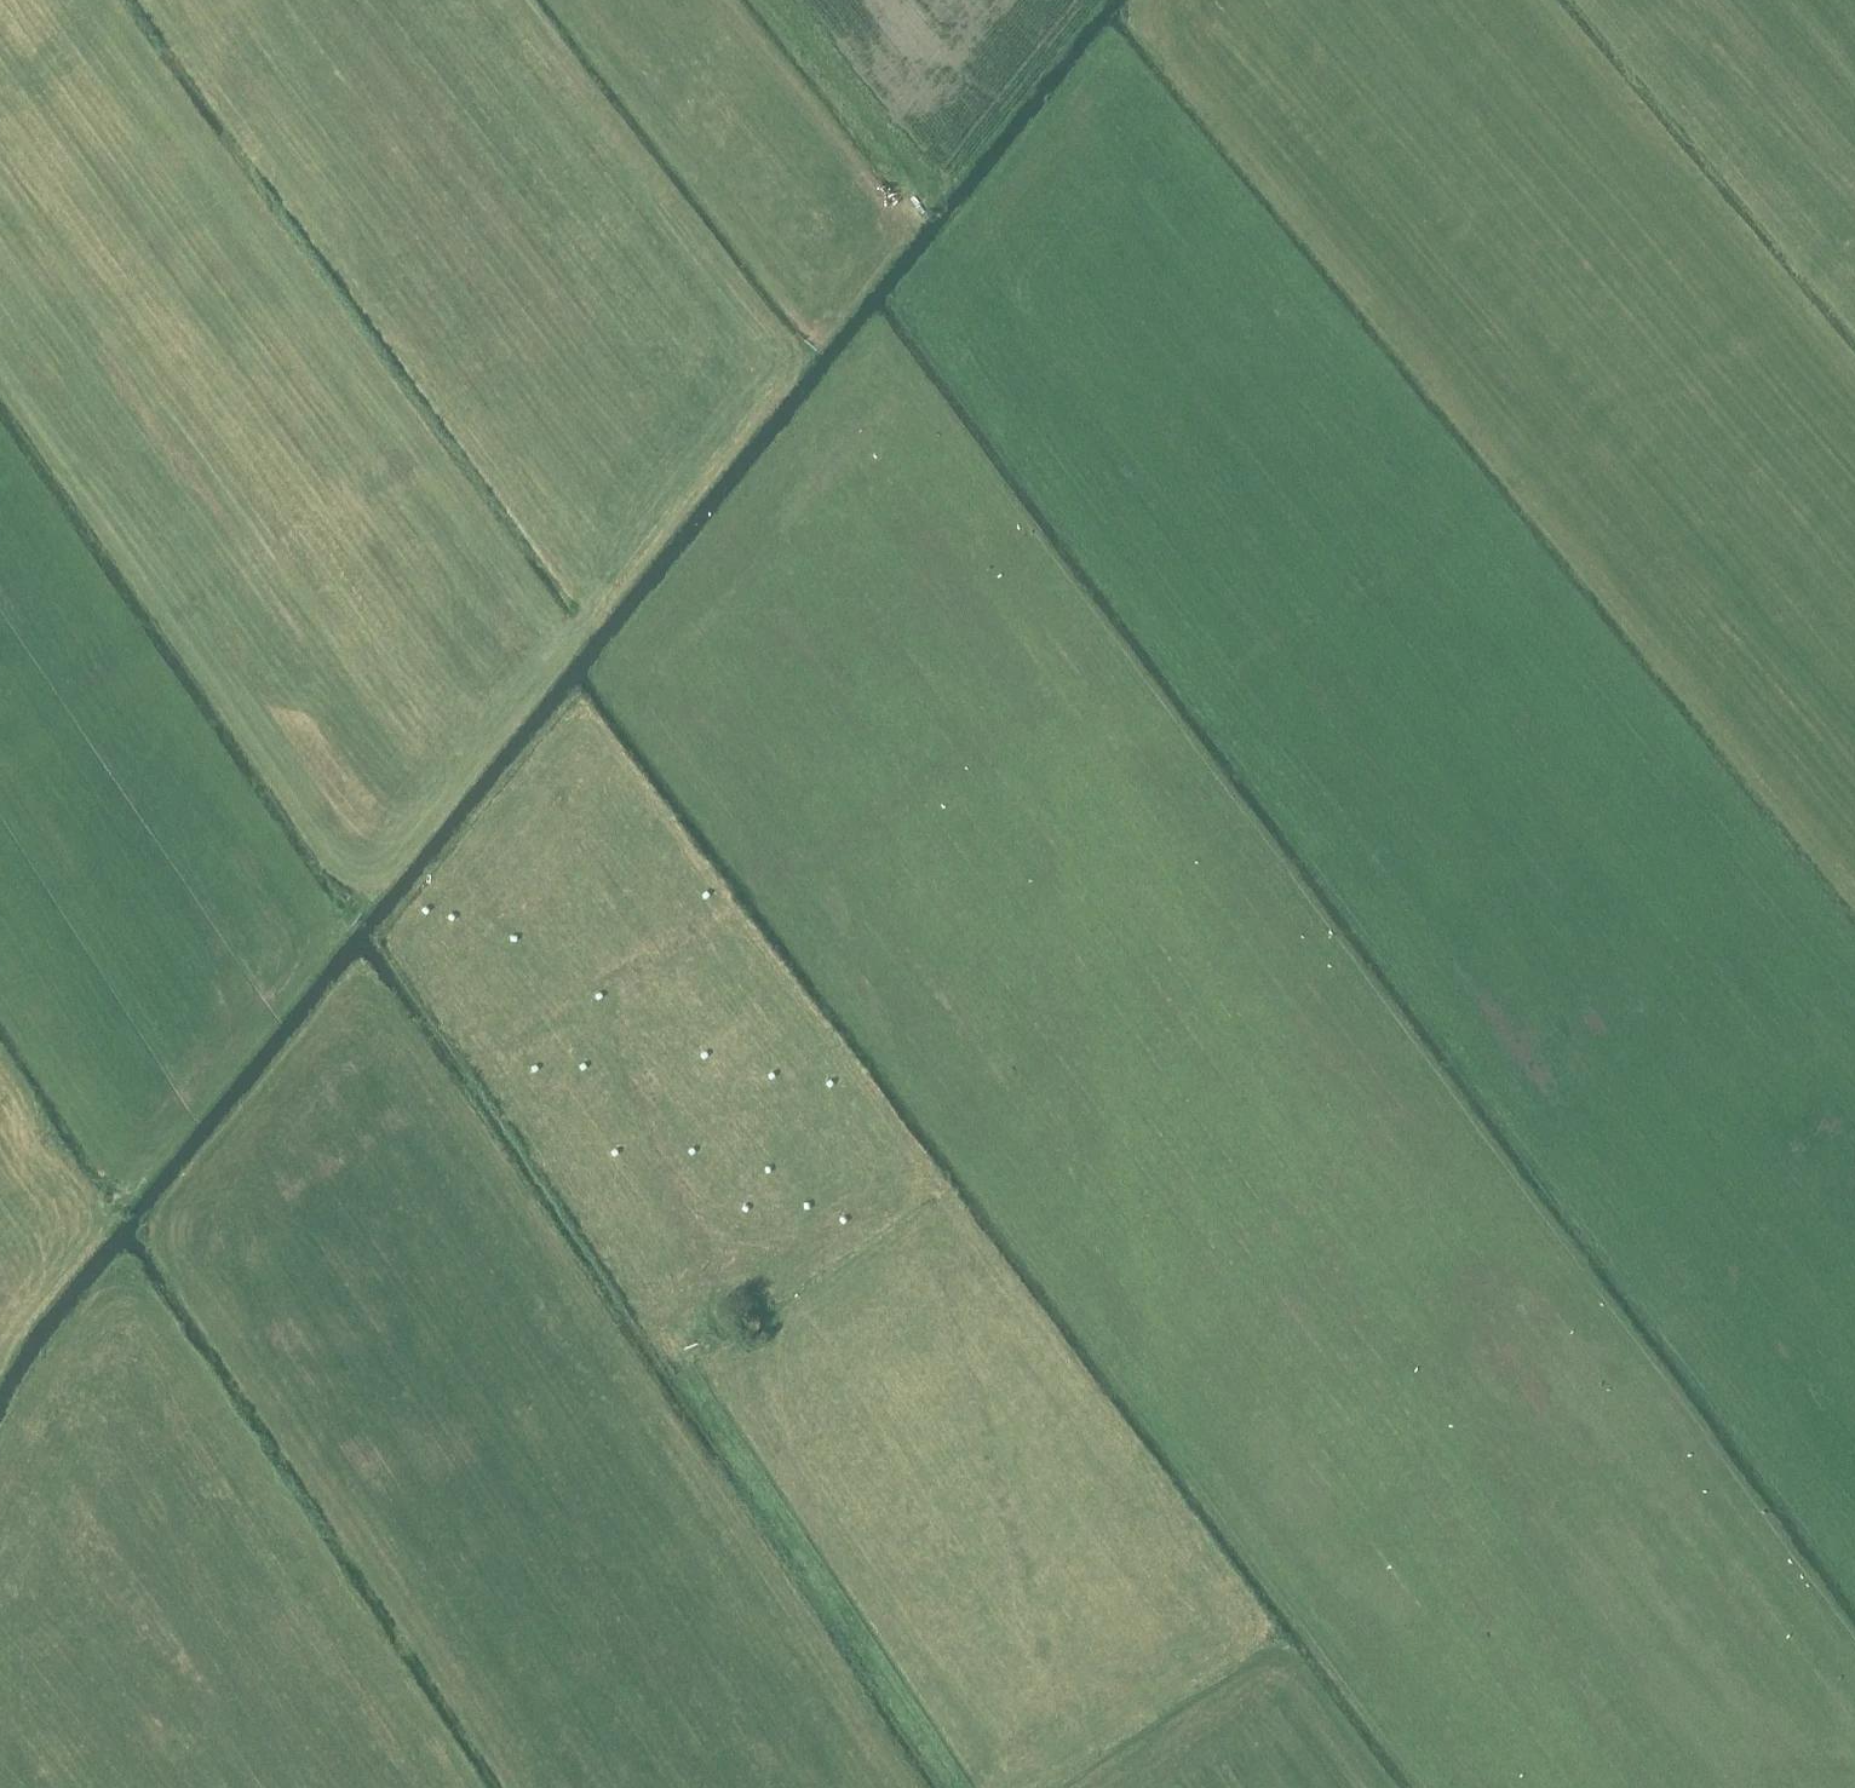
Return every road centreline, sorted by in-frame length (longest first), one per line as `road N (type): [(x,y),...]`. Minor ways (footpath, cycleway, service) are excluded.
road 1 (track): [(696,1405),(947,1787)]

